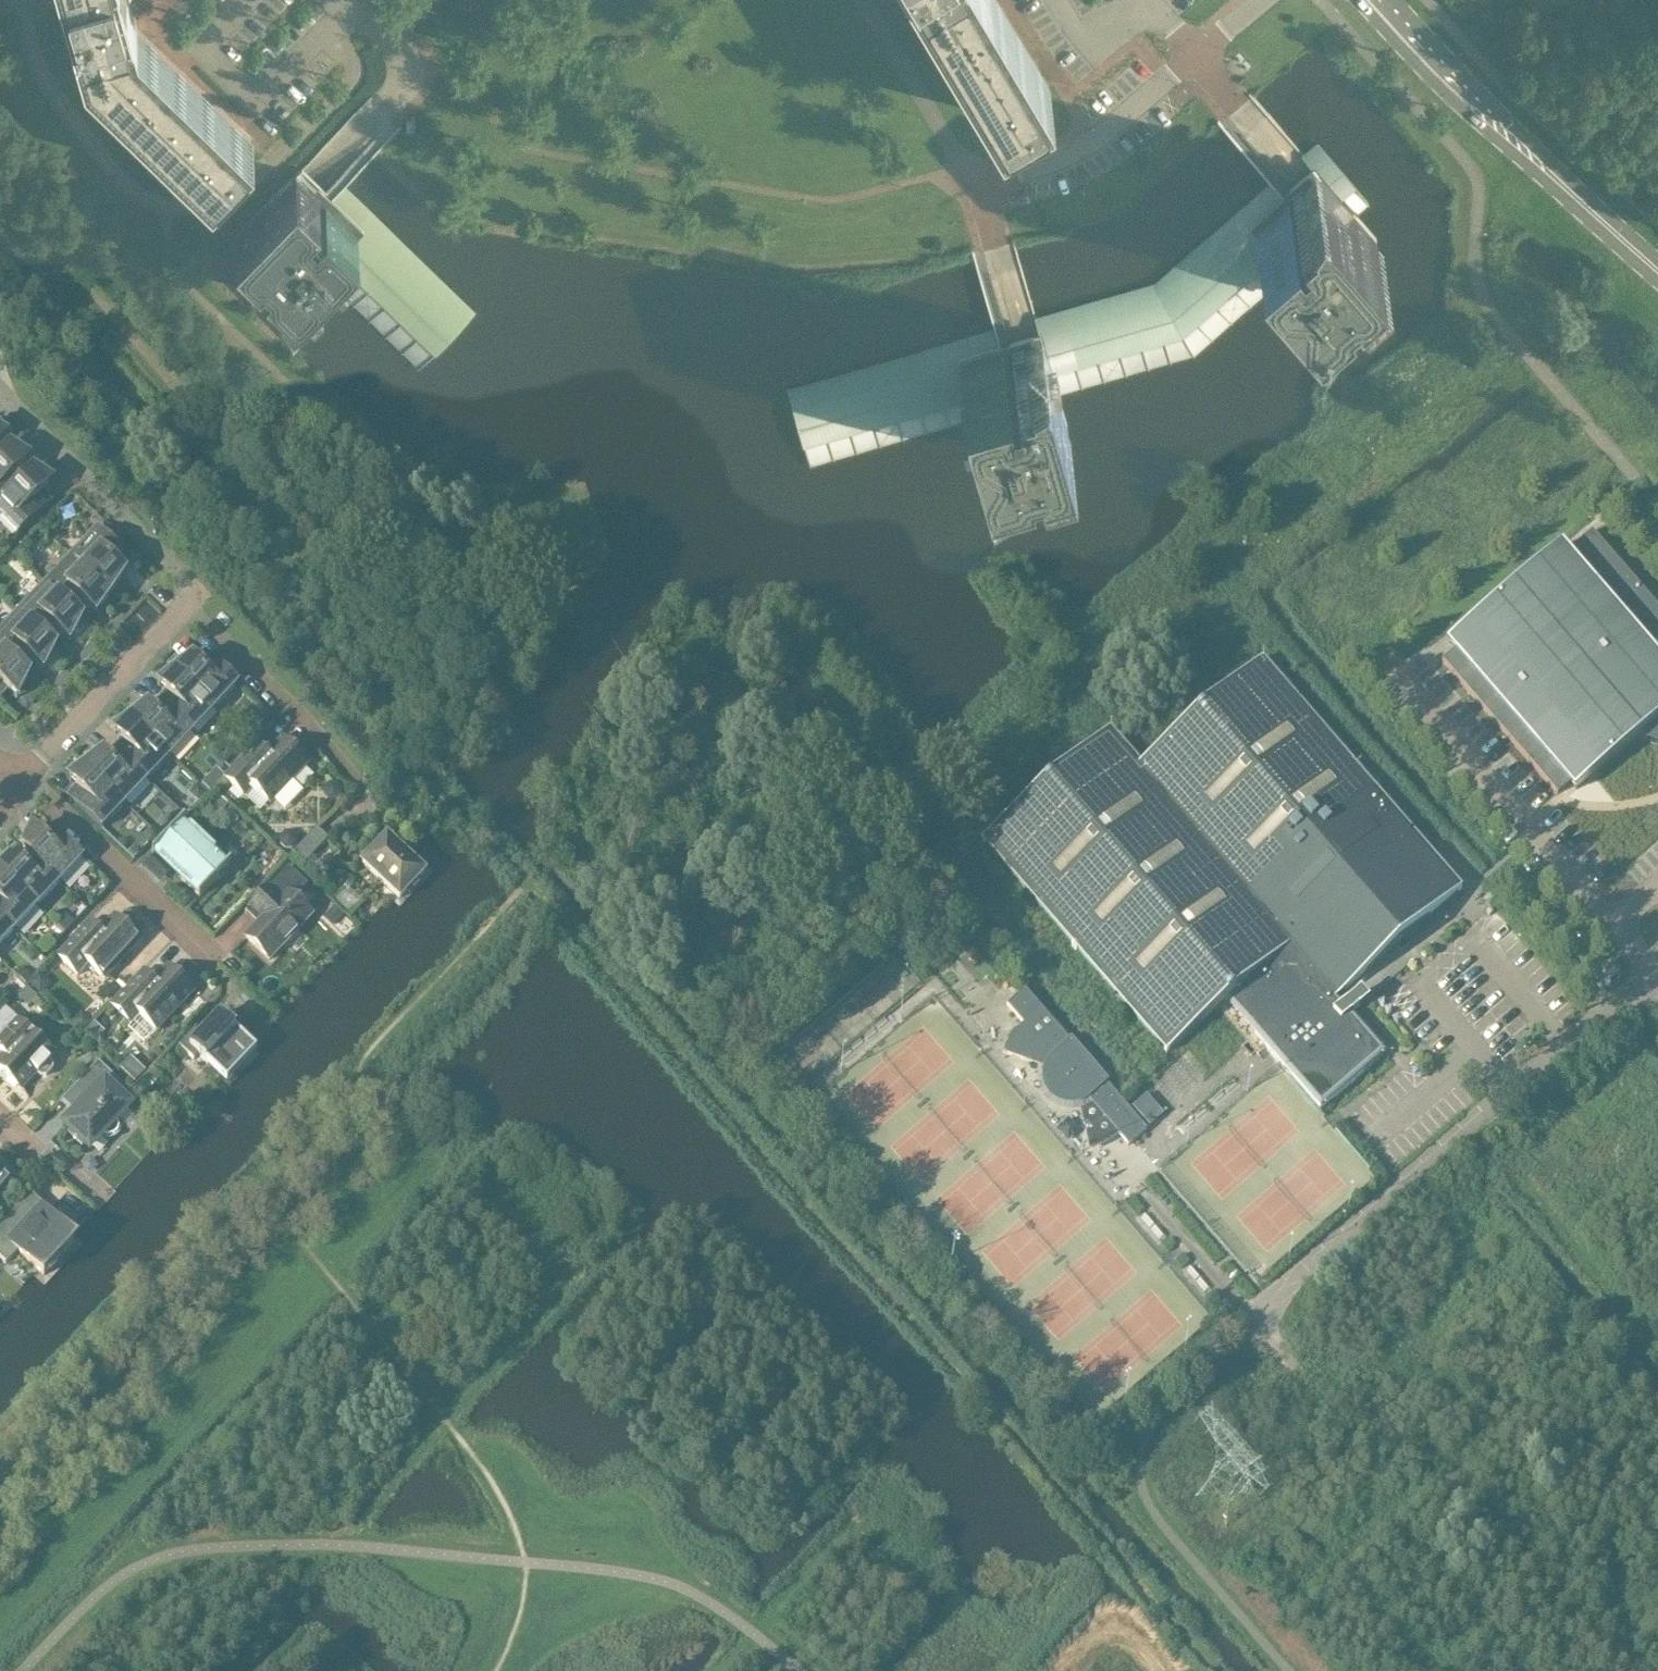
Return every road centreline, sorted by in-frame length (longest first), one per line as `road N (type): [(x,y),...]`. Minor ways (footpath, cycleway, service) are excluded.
road 1 (unclassified): [(1657,982),(1643,975),(1259,1325)]
road 2 (secondary): [(1657,274),(1487,118),(1379,0)]
road 3 (residential): [(990,183),(1083,150),(1259,0)]
road 4 (residential): [(0,401),(196,593),(181,611)]
road 5 (residential): [(215,956),(29,790)]
road 6 (residential): [(181,611),(287,703),(356,783)]
road 7 (residential): [(181,611),(17,781)]
road 8 (residential): [(272,164),(350,85),(341,0)]

